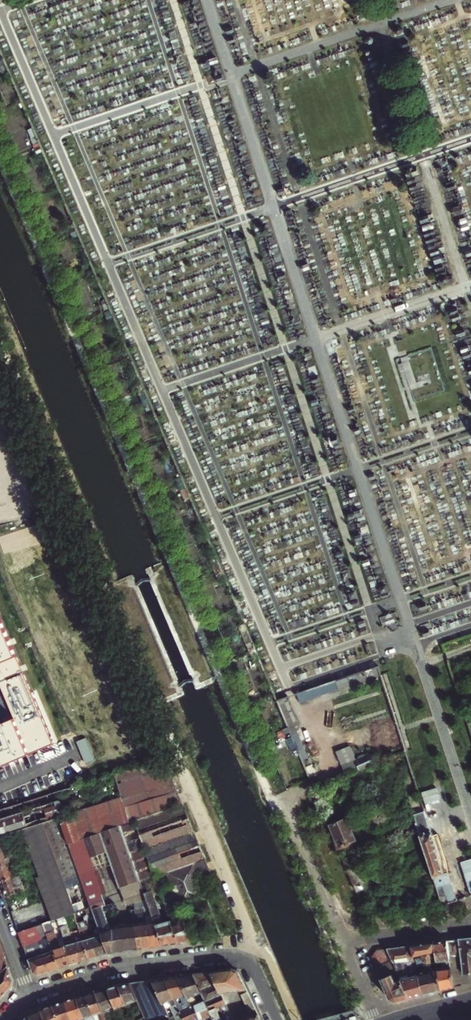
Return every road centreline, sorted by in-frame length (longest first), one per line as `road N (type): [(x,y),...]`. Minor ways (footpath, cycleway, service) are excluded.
road 1 (residential): [(284,1019),(253,951),(113,970),(30,996)]
road 2 (residential): [(0,784),(71,756),(0,598)]
road 3 (residential): [(348,941),(282,798)]
road 4 (residential): [(348,941),(470,922)]

